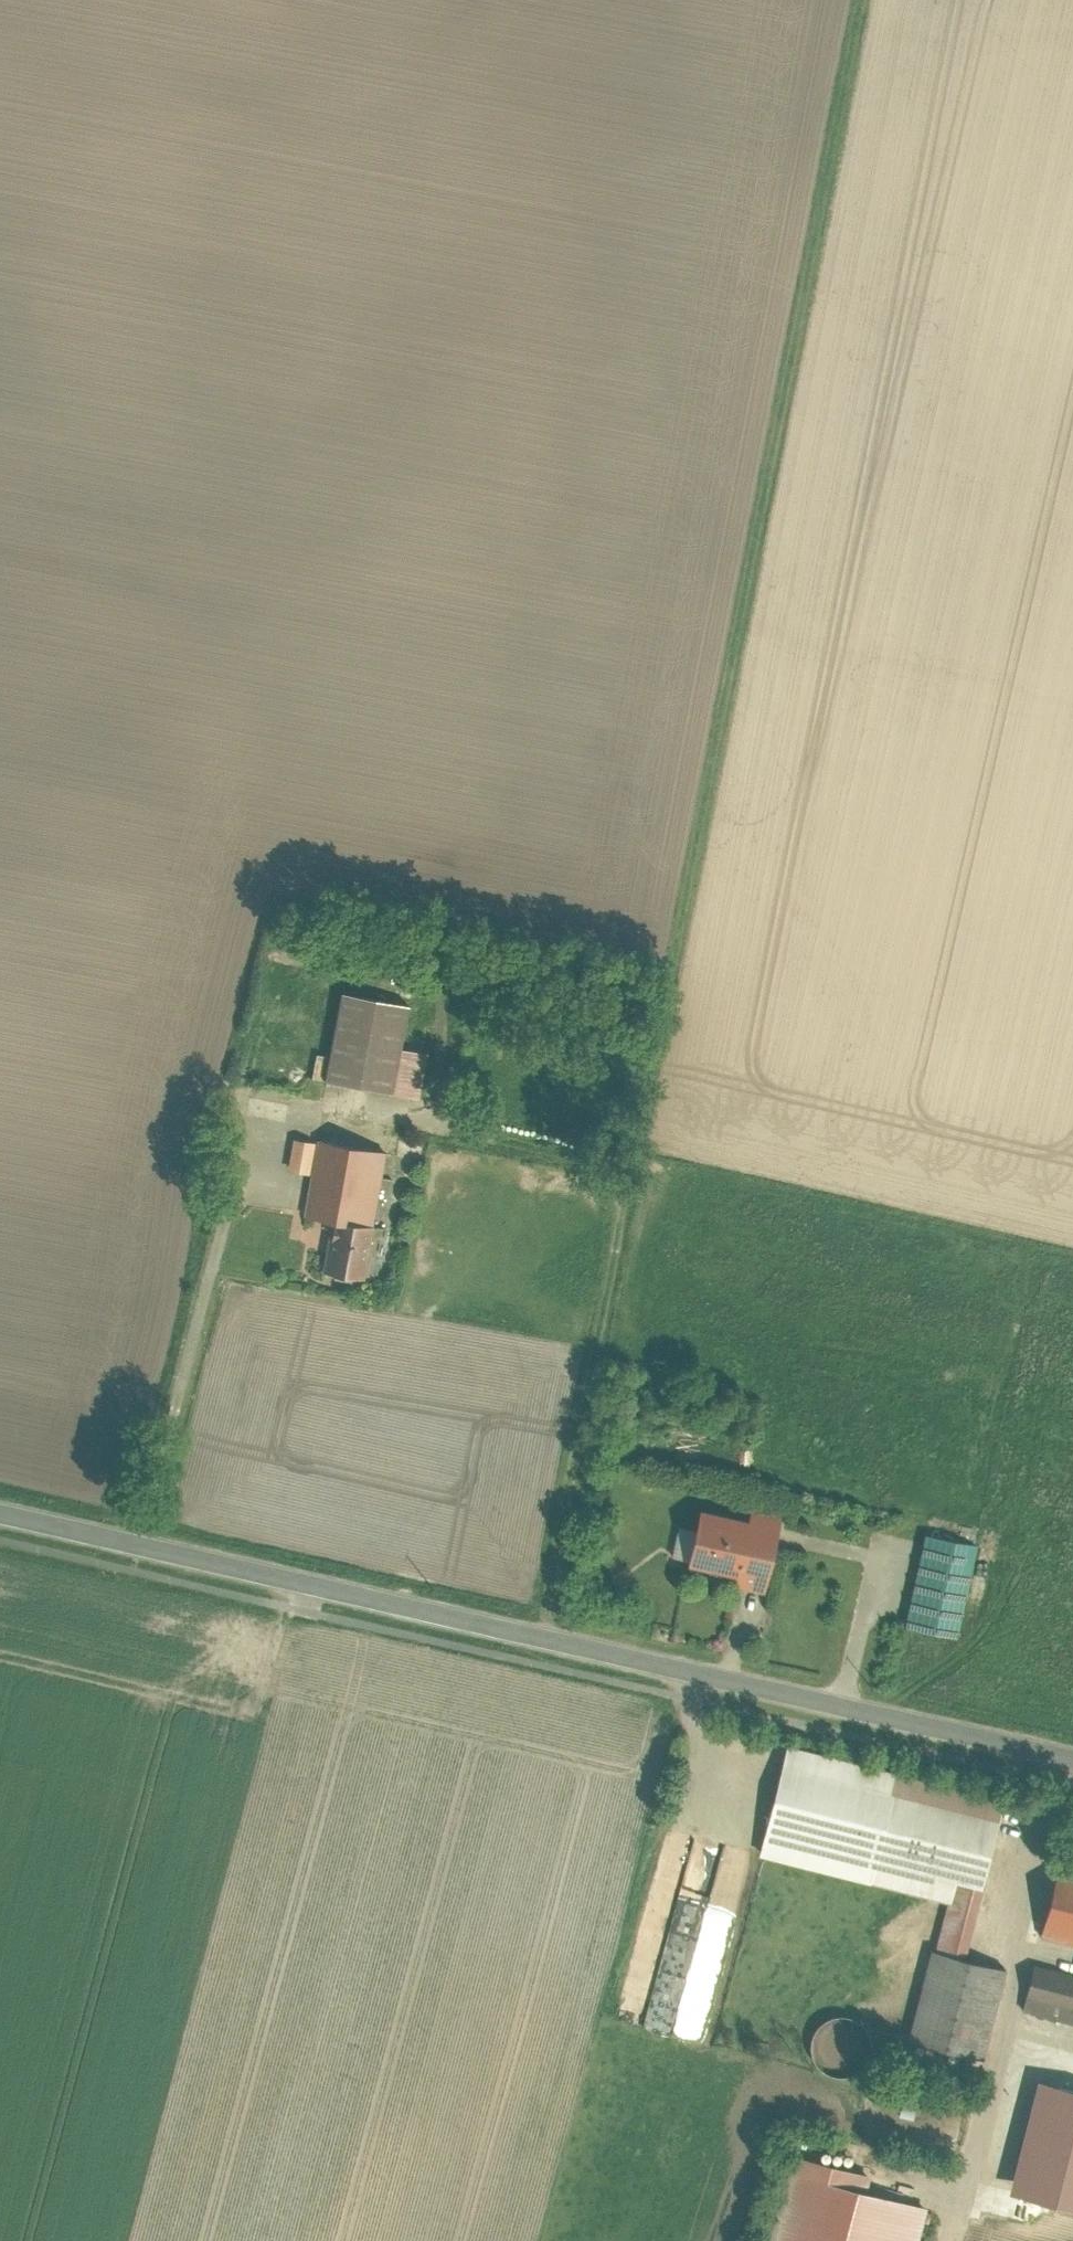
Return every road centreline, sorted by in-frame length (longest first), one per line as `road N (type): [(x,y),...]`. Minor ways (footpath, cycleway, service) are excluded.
road 1 (track): [(864,0),(543,1638)]
road 2 (tertiary): [(0,1511),(1072,1758)]

